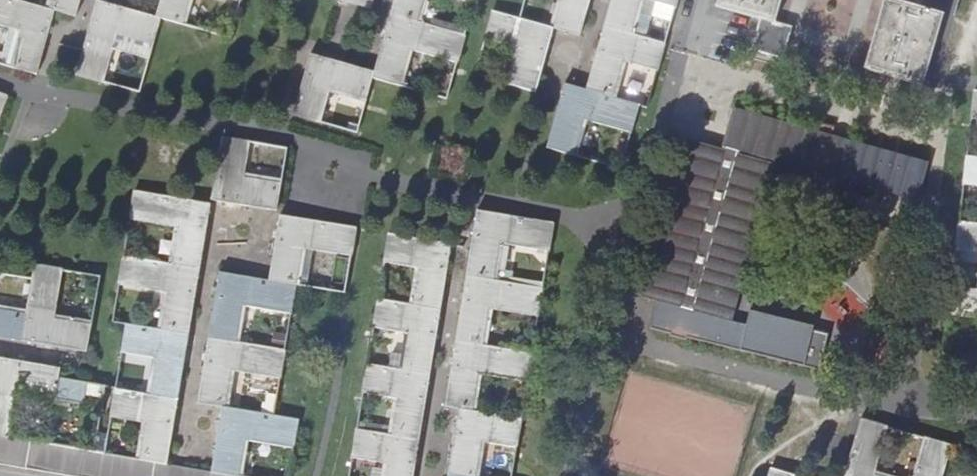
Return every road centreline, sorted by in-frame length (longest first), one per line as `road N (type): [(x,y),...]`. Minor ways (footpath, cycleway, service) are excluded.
road 1 (residential): [(976,413),(886,401),(647,338)]

